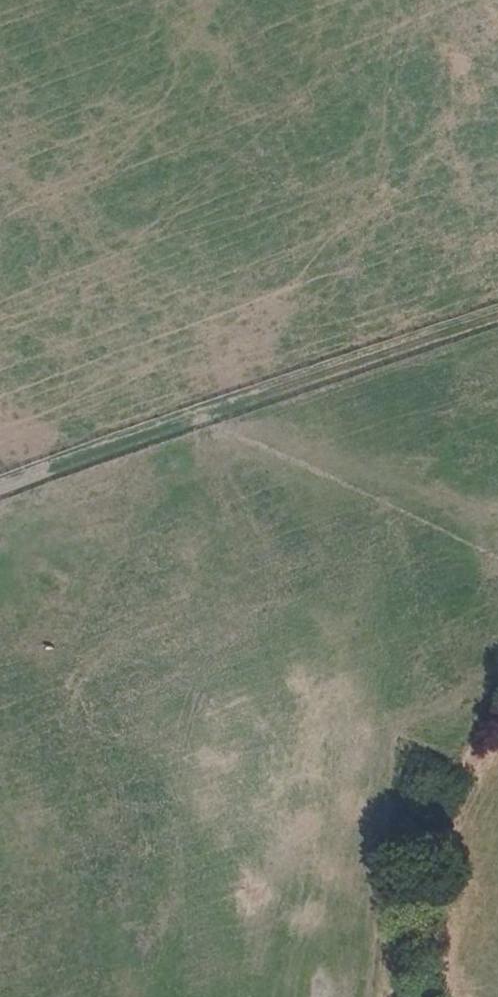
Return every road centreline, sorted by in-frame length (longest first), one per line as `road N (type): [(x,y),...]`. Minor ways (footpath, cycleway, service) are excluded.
road 1 (track): [(0,486),(497,317)]

